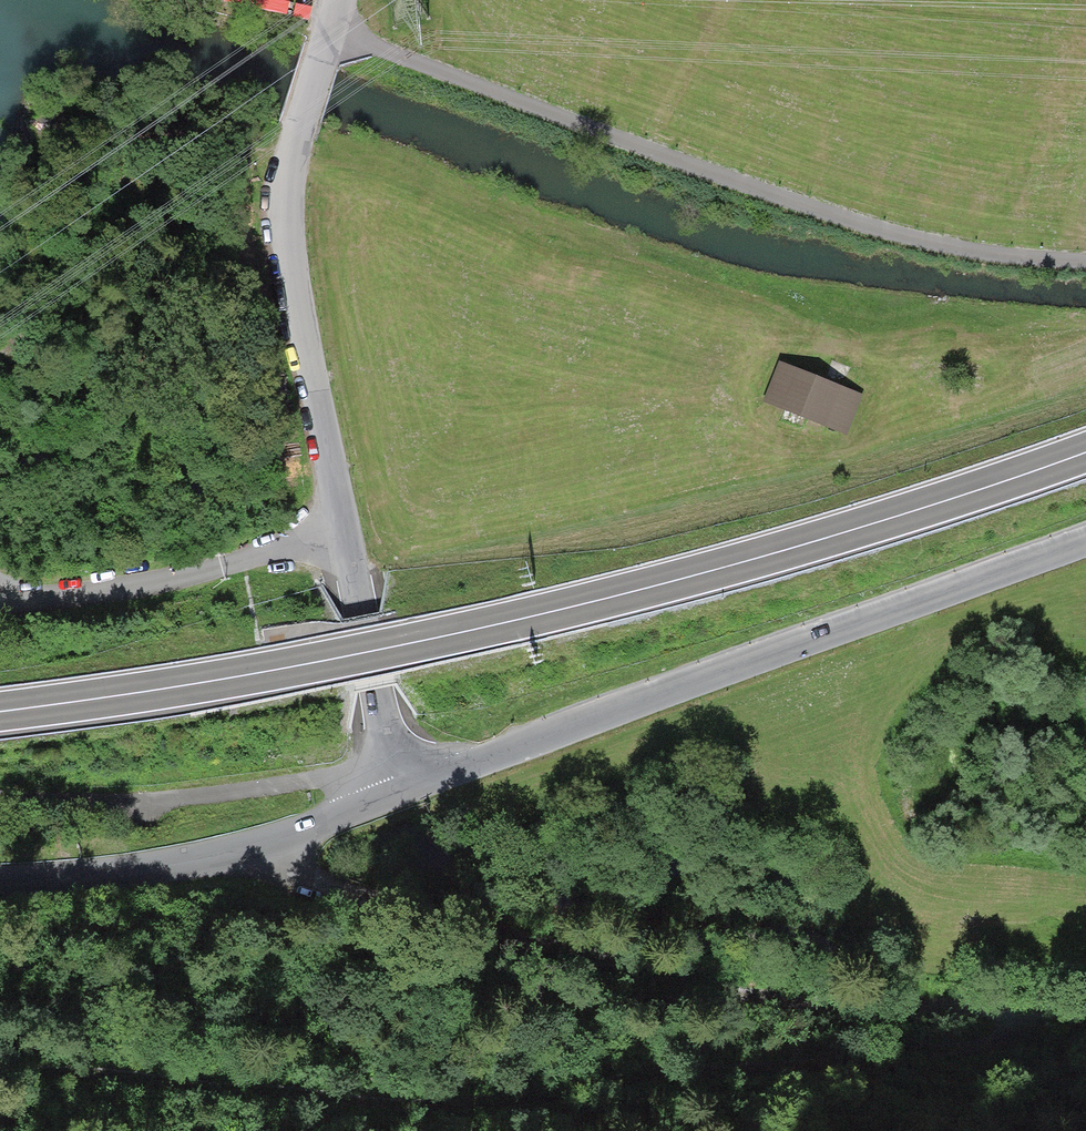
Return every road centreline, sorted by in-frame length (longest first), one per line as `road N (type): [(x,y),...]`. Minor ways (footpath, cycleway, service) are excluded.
road 1 (trunk): [(1085,453),(681,587),(312,665),(0,711)]
road 2 (unclassified): [(1085,257),(880,229),(324,26)]
road 3 (track): [(314,875),(638,966),(782,992),(890,1005),(1085,1004)]
road 4 (unclassified): [(324,26),(291,158),(296,286),(360,649),(397,791)]
road 5 (track): [(277,1093),(388,1101),(548,1094),(686,1072),(946,1052),(999,1038),(1025,1003)]
road 6 (unclassified): [(1085,538),(397,791)]
road 7 (unclassified): [(397,791),(239,846),(68,875),(0,876)]
road 8 (track): [(0,797),(110,803),(264,786),(387,755)]
road 9 (track): [(0,1067),(47,1053),(210,1089),(277,1093)]

